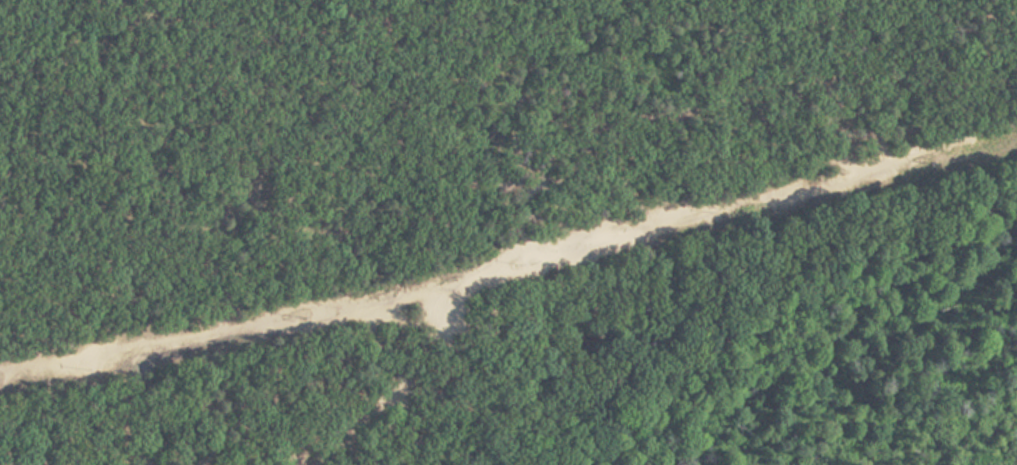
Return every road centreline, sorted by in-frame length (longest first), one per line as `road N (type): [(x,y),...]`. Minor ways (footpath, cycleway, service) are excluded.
road 1 (track): [(903,150),(403,303),(0,368)]

